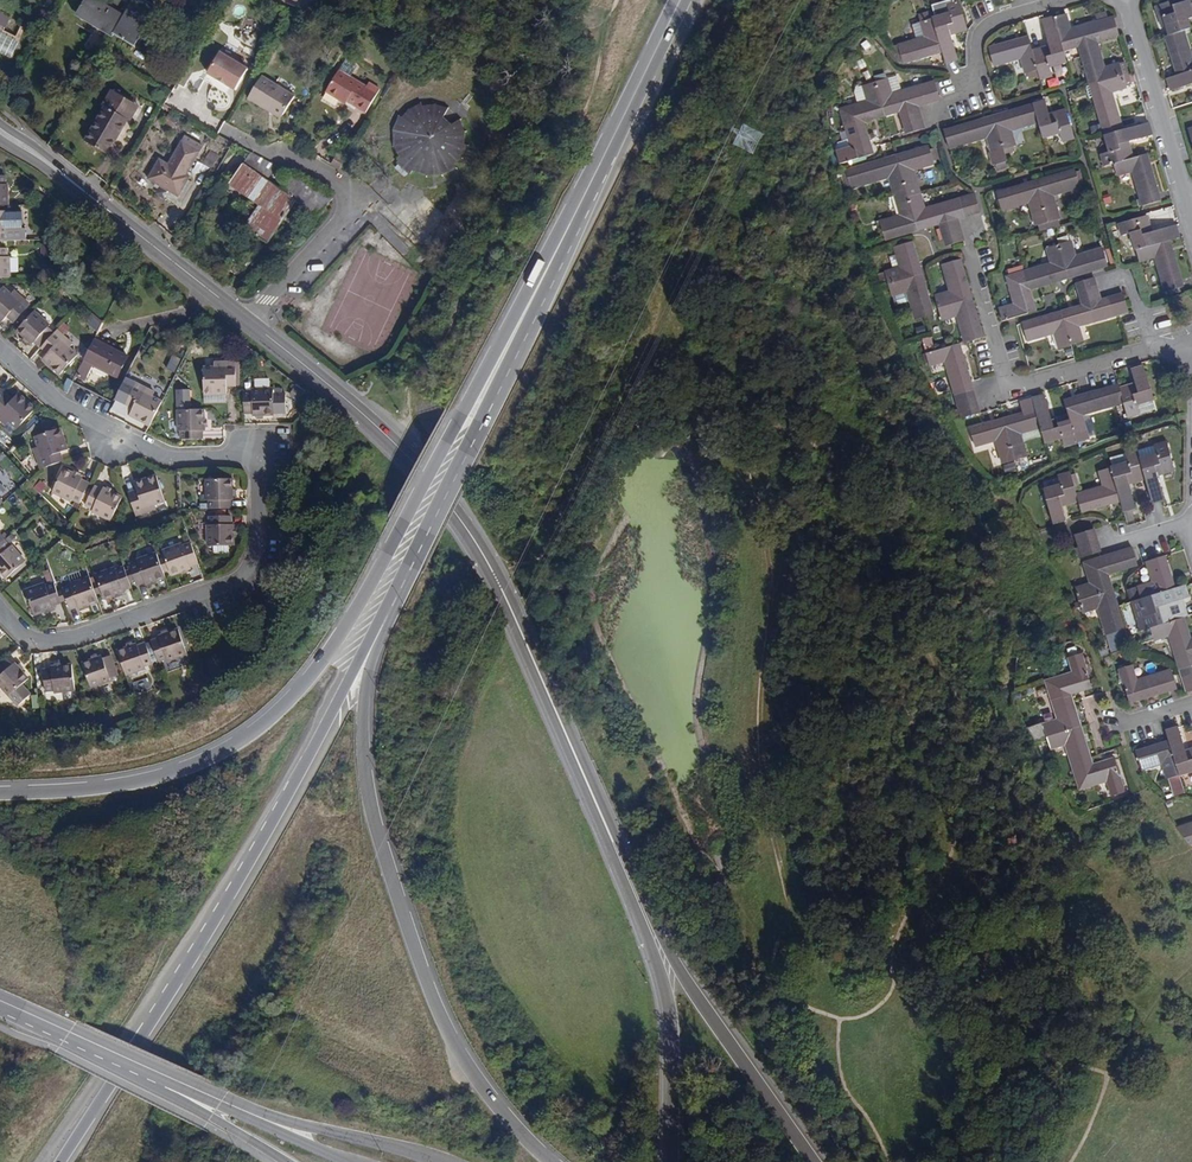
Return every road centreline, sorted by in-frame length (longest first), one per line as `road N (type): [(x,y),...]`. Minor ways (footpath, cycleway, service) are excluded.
road 1 (secondary): [(648,924),(526,641),(466,527),(408,458),(249,321)]
road 2 (residential): [(0,348),(56,401),(174,462),(261,463),(264,489),(259,566),(238,588),(80,639),(28,639),(0,609)]
road 3 (secondary): [(63,1161),(391,605)]
road 4 (secondary): [(553,1161),(493,1102),(443,1020),(379,834),(364,736),(370,672),(391,605)]
road 5 (secondary): [(391,605),(619,137)]
road 6 (secondary): [(399,531),(316,669),(242,739),(143,779),(0,792)]
road 7 (secondary): [(619,137),(399,531)]
road 8 (secondary): [(11,1006),(285,1161)]
road 9 (secondary): [(249,321),(0,130)]
road 10 (secondary): [(811,1161),(648,924)]
road 11 (residential): [(1142,343),(1002,381),(974,250)]
road 12 (residential): [(281,147),(366,200),(249,321)]
road 13 (tertiary): [(442,1161),(211,1097)]
road 14 (secondary): [(648,924),(668,1007),(669,1161)]
road 15 (tertiary): [(11,1006),(211,1097)]
road 16 (residential): [(1182,202),(1125,1)]
road 17 (residential): [(1052,0),(985,23),(977,40),(978,82),(939,106),(936,116)]
road 18 (tertiary): [(211,1097),(353,1161)]
road 19 (secondary): [(619,137),(683,0)]

